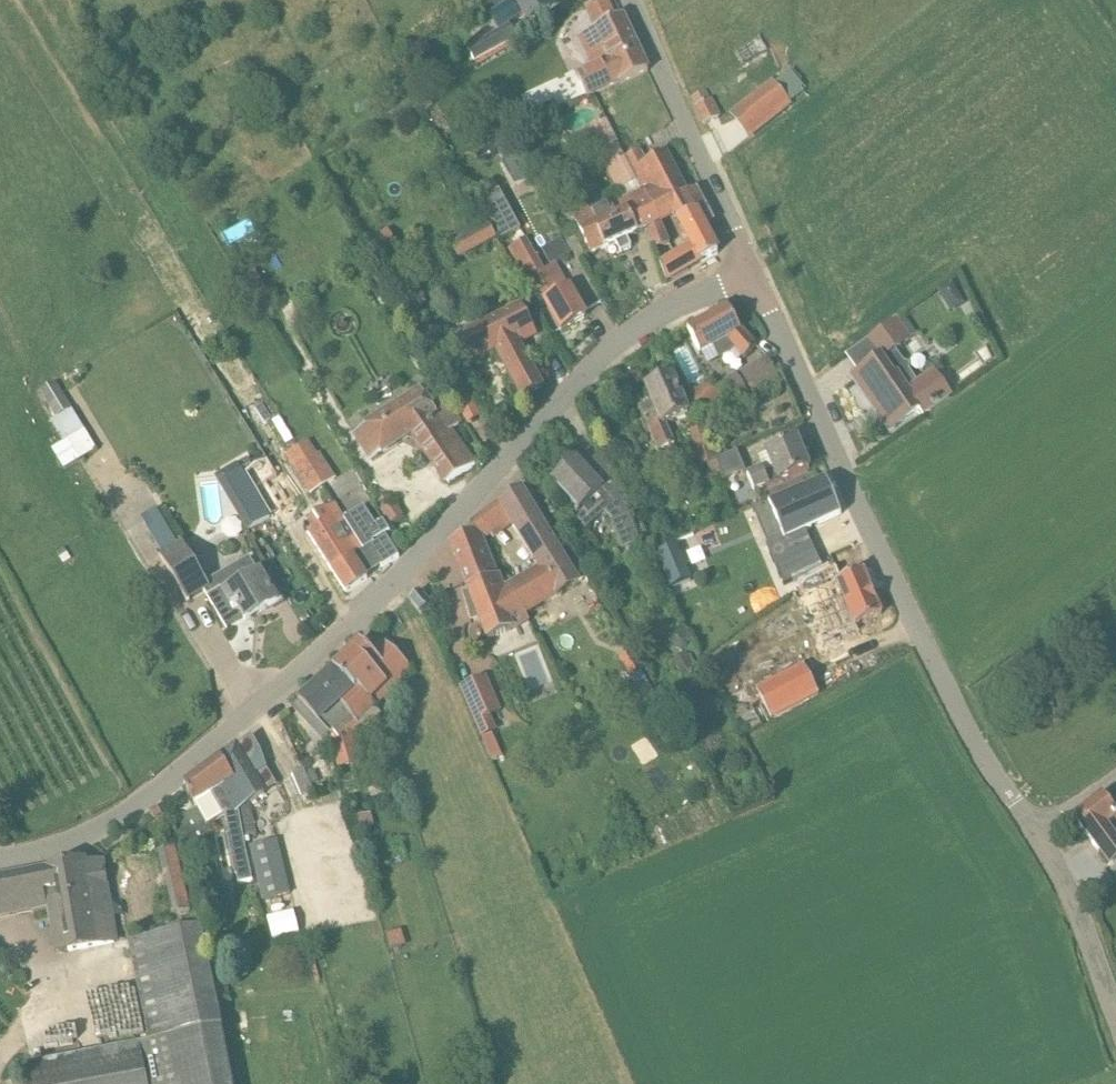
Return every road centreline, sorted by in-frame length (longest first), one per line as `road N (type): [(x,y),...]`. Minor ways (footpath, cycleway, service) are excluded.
road 1 (residential): [(21,854),(105,824),(243,719),(426,545),(561,395),(647,320),(744,269)]
road 2 (unclassified): [(1036,832),(965,729),(744,269)]
road 3 (unclassified): [(744,269),(635,0)]
road 4 (unclassified): [(1115,1040),(1066,877),(1036,832)]

